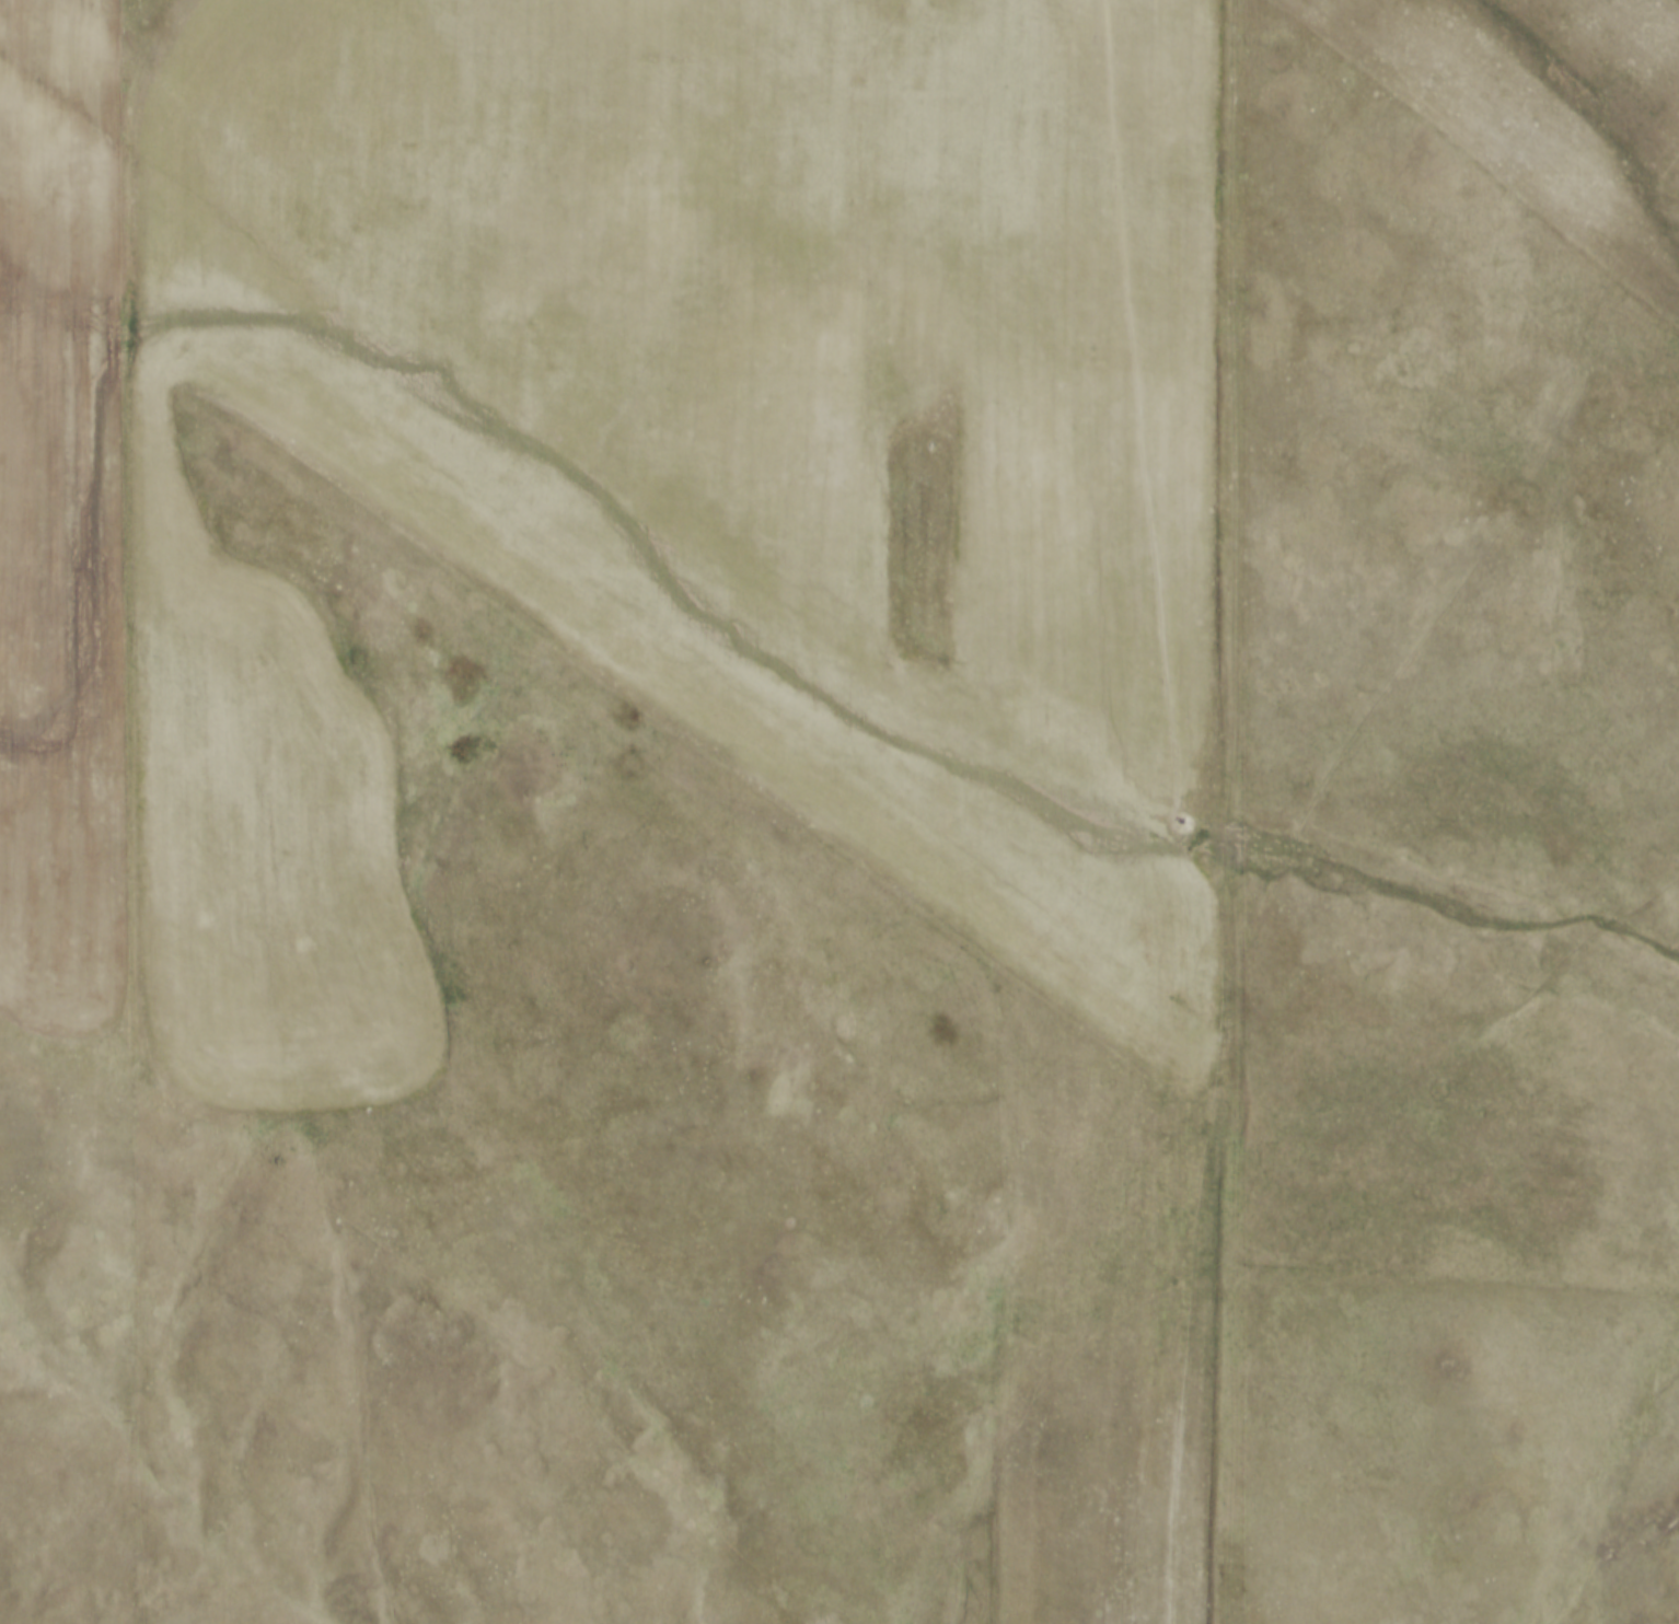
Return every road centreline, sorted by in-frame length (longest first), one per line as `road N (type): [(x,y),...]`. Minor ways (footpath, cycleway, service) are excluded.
road 1 (track): [(1235,0),(1230,1075),(1213,1132),(1199,1623)]

